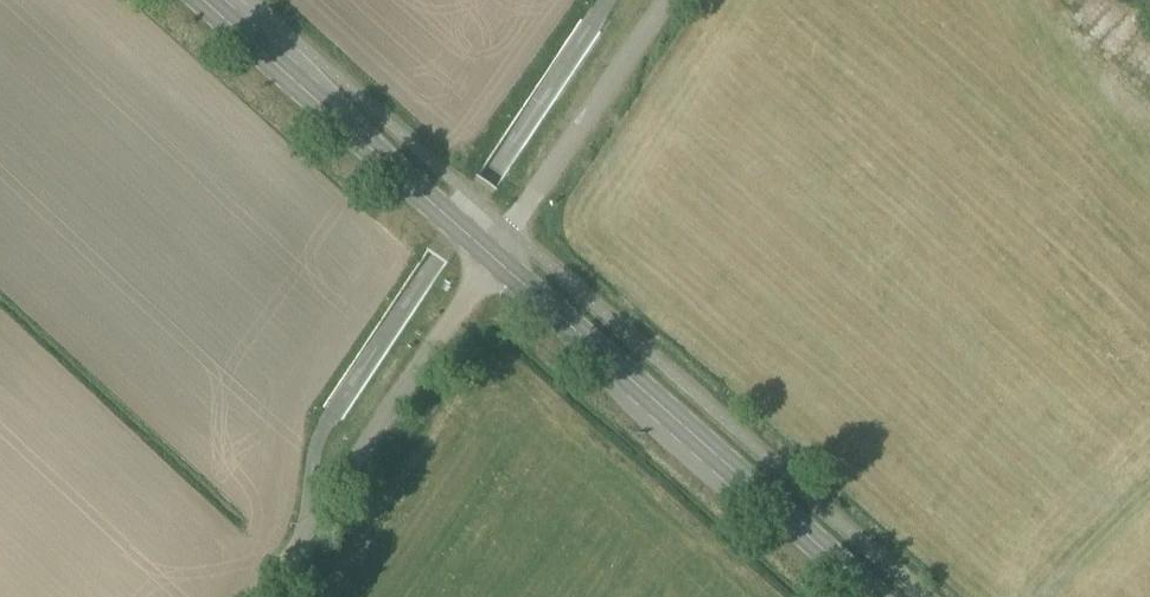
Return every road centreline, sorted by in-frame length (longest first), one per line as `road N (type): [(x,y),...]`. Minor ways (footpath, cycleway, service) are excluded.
road 1 (secondary): [(885,596),(498,250)]
road 2 (unclassified): [(263,596),(498,250)]
road 3 (secondary): [(498,250),(207,0)]
road 4 (unclassified): [(498,250),(666,0)]

